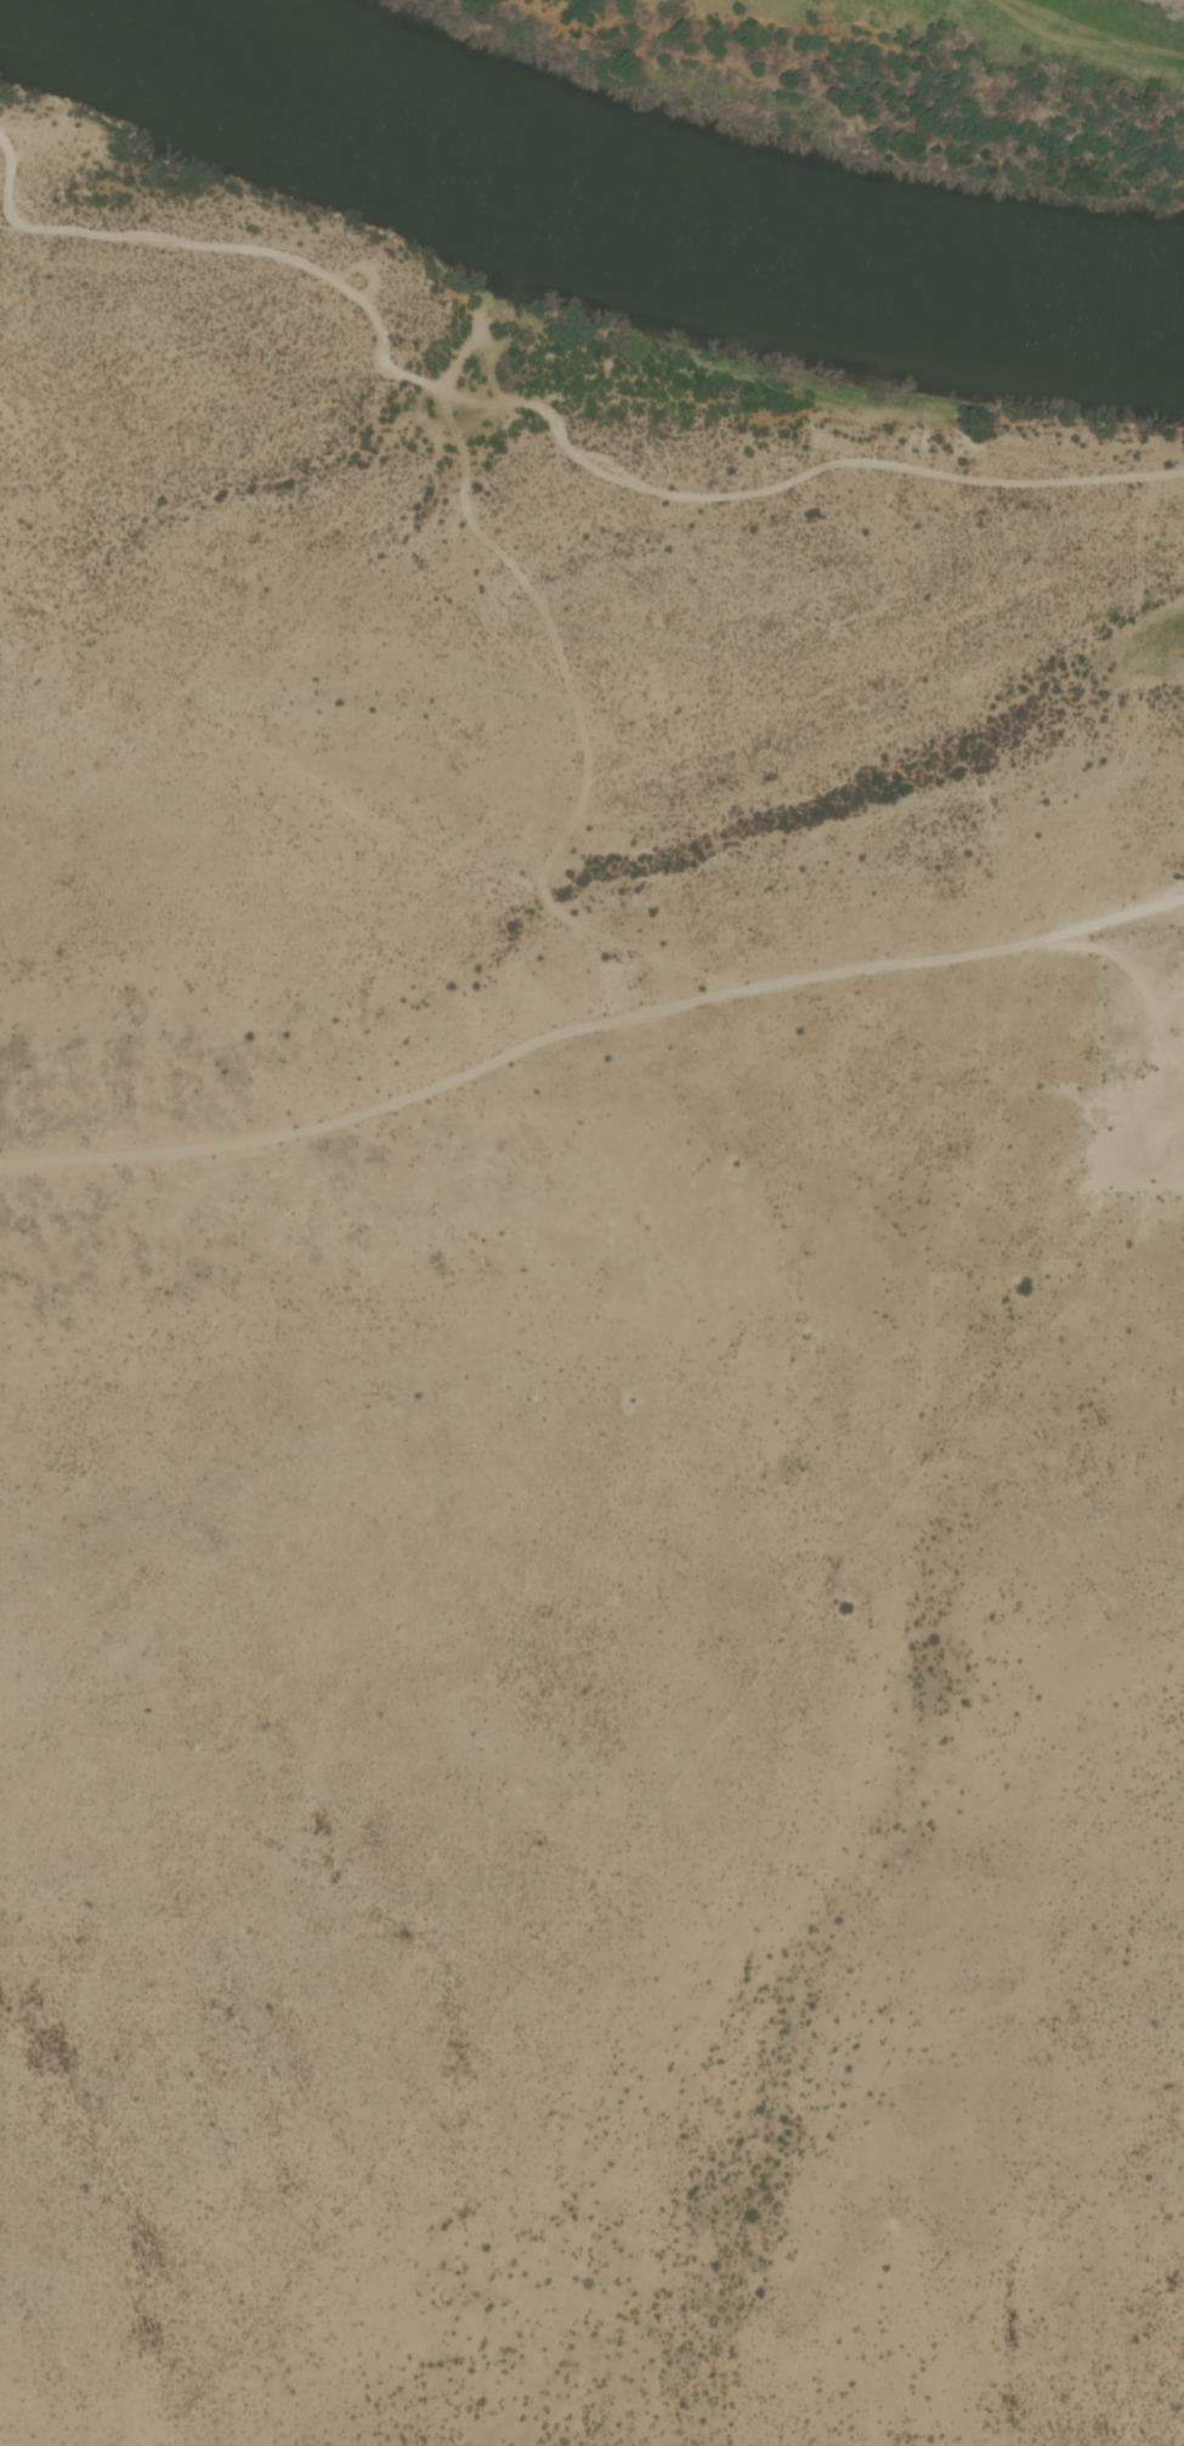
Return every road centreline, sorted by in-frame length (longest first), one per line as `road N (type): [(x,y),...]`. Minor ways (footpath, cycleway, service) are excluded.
road 1 (track): [(1183,472),(1032,485),(854,463),(746,496),(669,498),(582,451),(537,404),(466,408),(403,376),(373,319),(318,272),(266,255),(67,232),(10,217),(11,165),(0,135)]
road 2 (track): [(0,1167),(166,1156),(271,1139),(356,1116),(602,1023),(987,955)]
road 3 (track): [(987,955),(1124,922),(1183,919)]
road 4 (track): [(1070,936),(1183,1064)]

